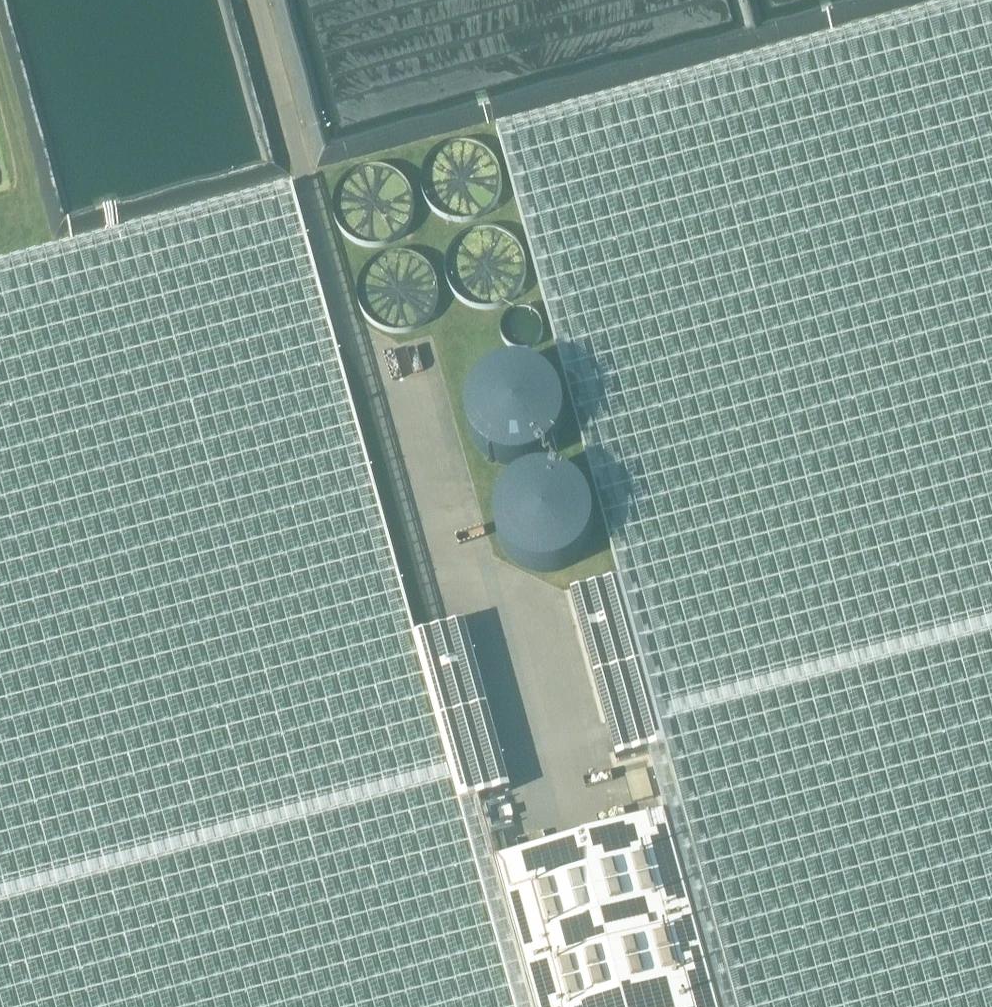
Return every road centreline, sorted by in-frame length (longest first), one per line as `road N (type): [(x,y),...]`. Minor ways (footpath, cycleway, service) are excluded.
road 1 (unclassified): [(256,0),(345,326),(377,359),(428,542),(509,609),(568,821)]

